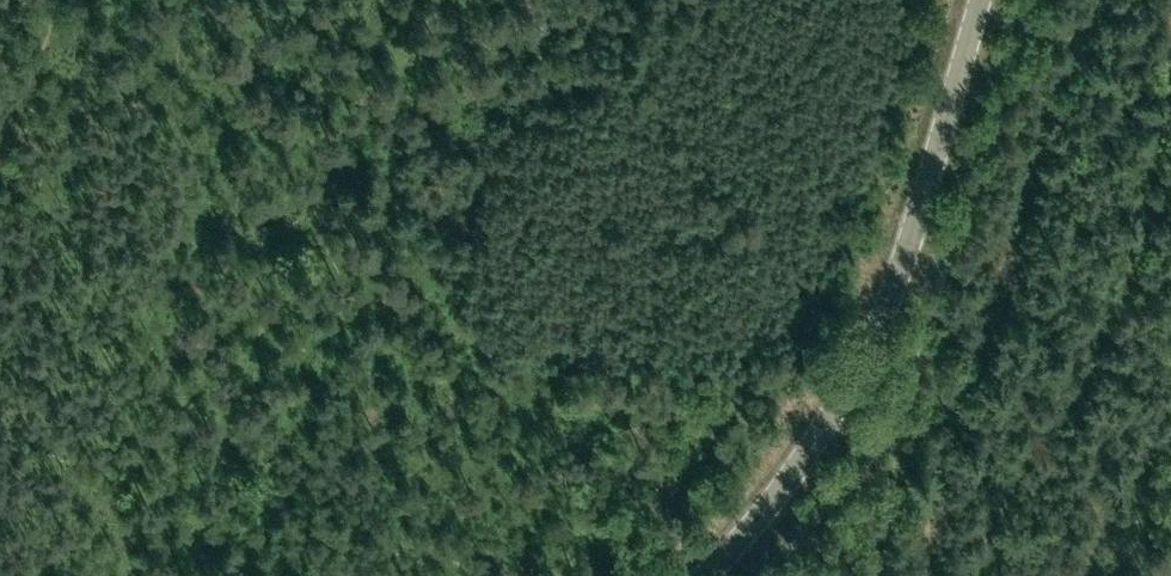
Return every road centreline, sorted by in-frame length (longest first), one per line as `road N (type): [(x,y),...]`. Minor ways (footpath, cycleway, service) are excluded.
road 1 (tertiary): [(693,575),(797,475),(864,357),(974,0)]

